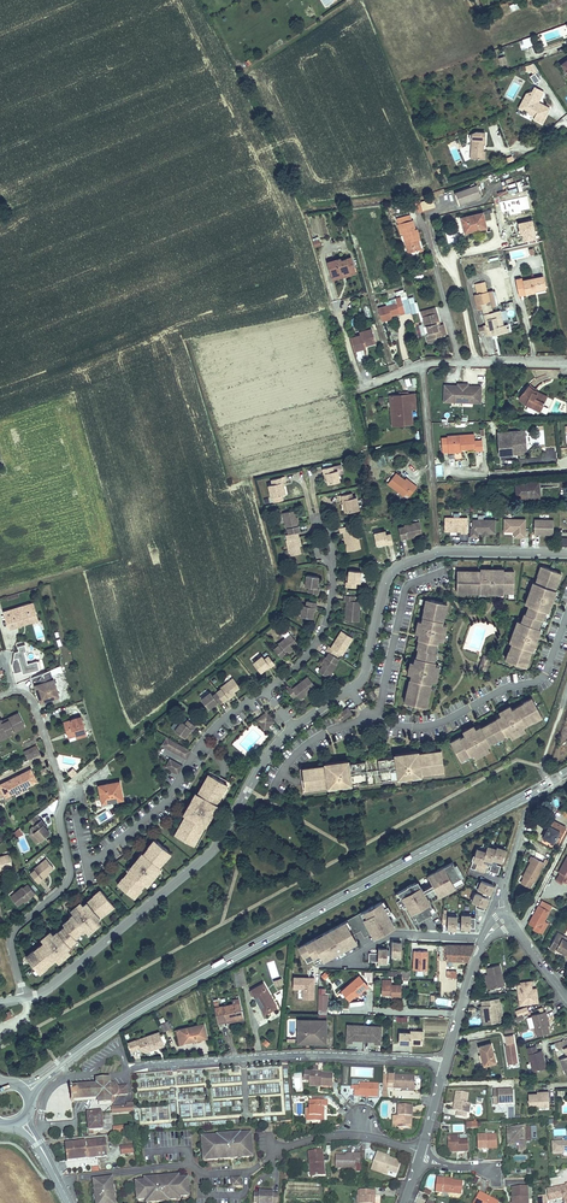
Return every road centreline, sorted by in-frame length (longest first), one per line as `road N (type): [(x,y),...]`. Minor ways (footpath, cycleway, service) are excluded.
road 1 (secondary): [(566,772),(142,1008),(60,1065)]
road 2 (residential): [(25,998),(48,989),(212,848),(291,724)]
road 3 (residential): [(59,1182),(190,1163),(202,1173),(245,1171),(285,1145),(333,1134),(373,1137),(419,1155)]
road 4 (residential): [(291,724),(363,677),(386,581),(399,566),(450,552),(566,553)]
road 5 (residential): [(25,998),(11,935),(63,887),(69,865),(59,779),(34,704),(21,691),(0,696)]
road 6 (residential): [(127,1071),(296,1055),(444,1065)]
road 7 (residential): [(265,690),(208,735),(166,801),(87,867)]
road 8 (residential): [(363,388),(433,364),(566,362)]
road 9 (residential): [(329,560),(332,598),(320,638),(265,690)]
road 10 (residential): [(484,941),(399,934),(348,963)]
road 11 (residential): [(445,456),(454,473),(566,466)]
road 12 (residential): [(484,941),(444,1065)]

